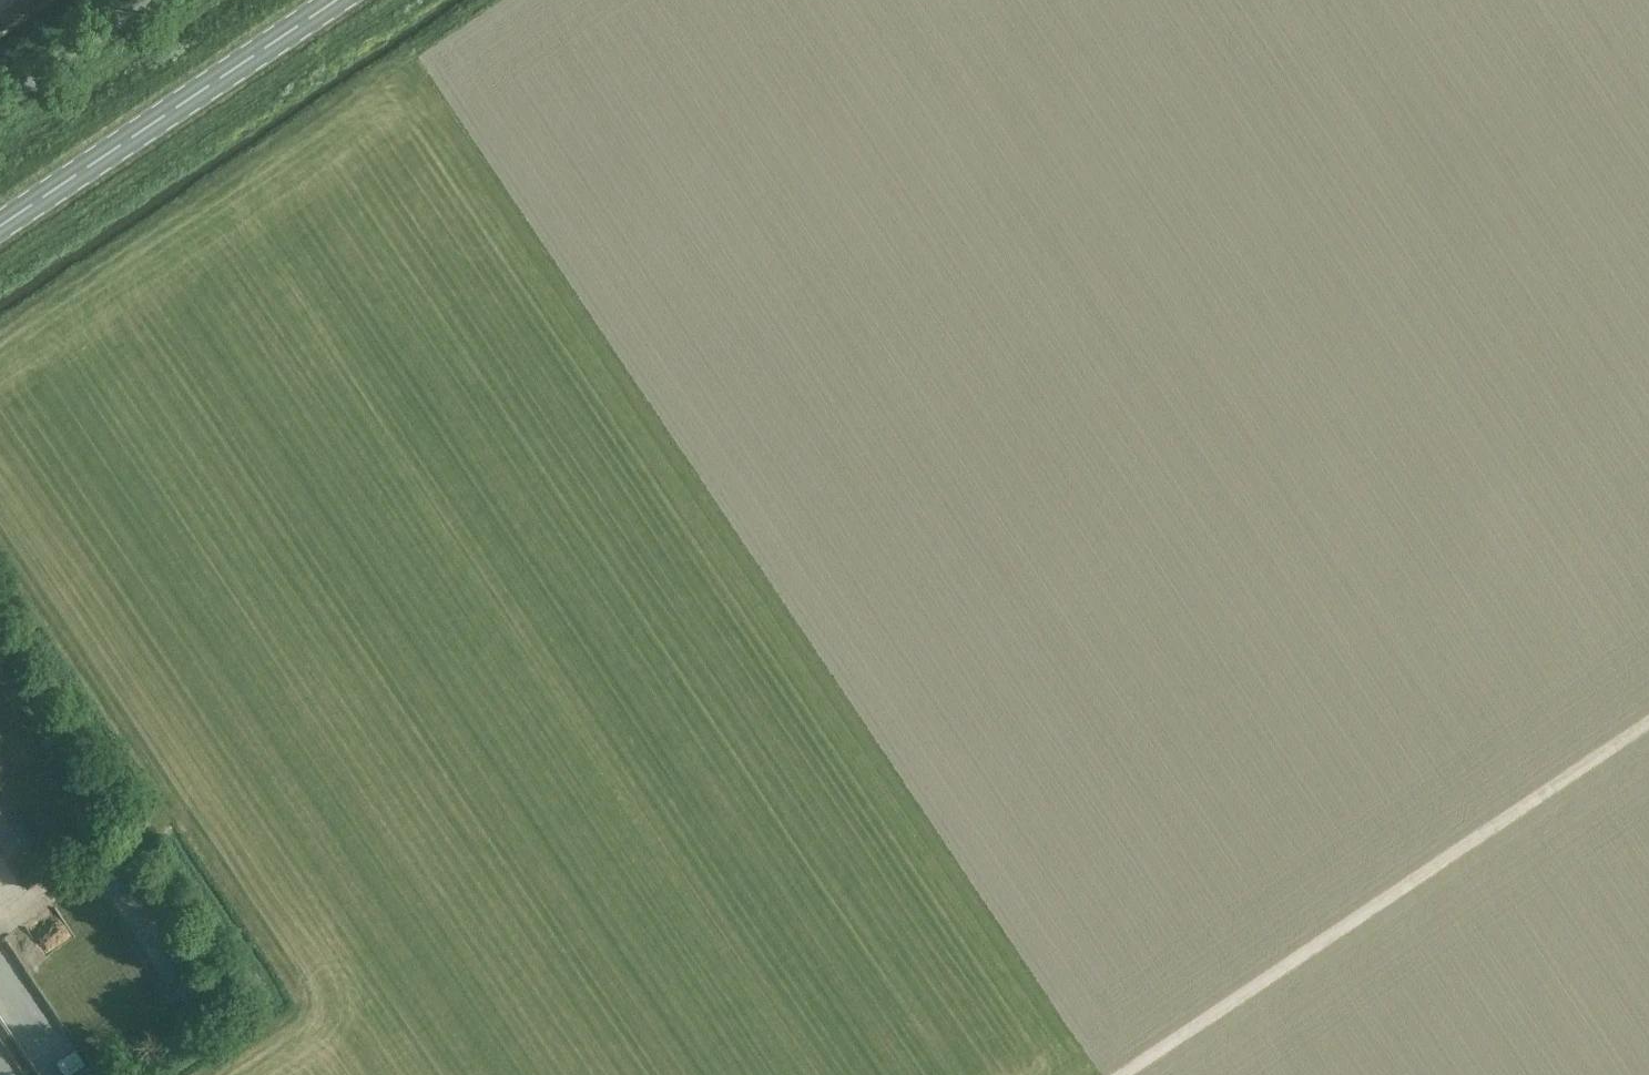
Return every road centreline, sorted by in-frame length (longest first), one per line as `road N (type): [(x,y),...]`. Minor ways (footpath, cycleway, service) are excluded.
road 1 (secondary): [(0,228),(334,0)]

